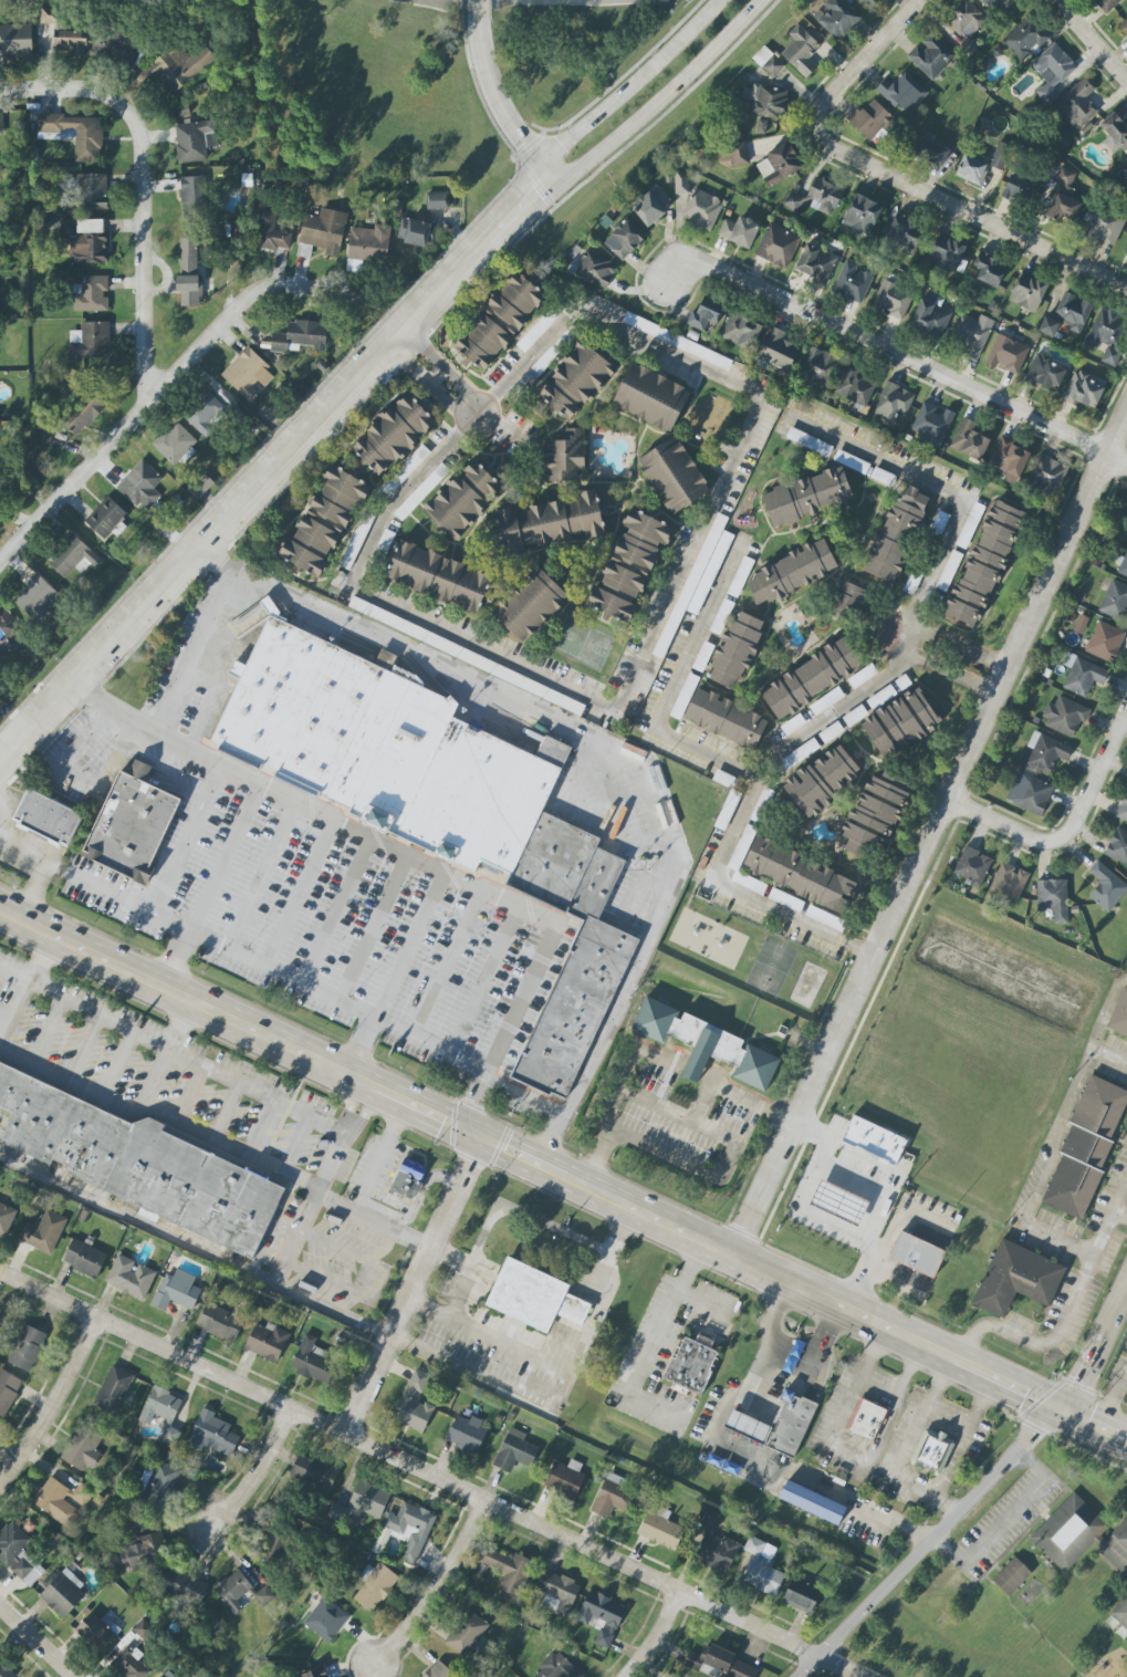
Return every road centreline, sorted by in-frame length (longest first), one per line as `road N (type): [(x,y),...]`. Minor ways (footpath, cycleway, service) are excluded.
road 1 (primary): [(0,911),(1126,1440)]
road 2 (residential): [(861,1676),(0,1275)]
road 3 (residential): [(733,1257),(1126,424)]
road 4 (secondary): [(0,766),(554,173)]
road 5 (residential): [(1126,292),(823,143),(817,123),(836,93),(924,0)]
road 6 (residential): [(801,1676),(1058,1407),(1126,1284)]
road 7 (residential): [(1126,470),(721,271),(701,269),(674,292)]
road 8 (residential): [(0,548),(244,299),(276,287),(380,296)]
road 9 (residential): [(144,397),(140,140),(125,107),(91,87),(0,90)]
road 10 (residential): [(344,1436),(480,1139)]
road 11 (secondary): [(554,173),(586,165),(683,82),(762,0)]
road 12 (secondary): [(721,0),(565,146),(554,173)]
road 13 (residential): [(486,1502),(430,1610),(372,1675)]
road 14 (tertiary): [(478,0),(491,86),(554,173)]
road 15 (residential): [(0,1483),(62,1395),(97,1322)]
road 16 (residential): [(292,1412),(216,1534)]
road 17 (residential): [(1126,717),(1062,841)]
road 18 (residential): [(1062,841),(1042,842),(949,799)]

